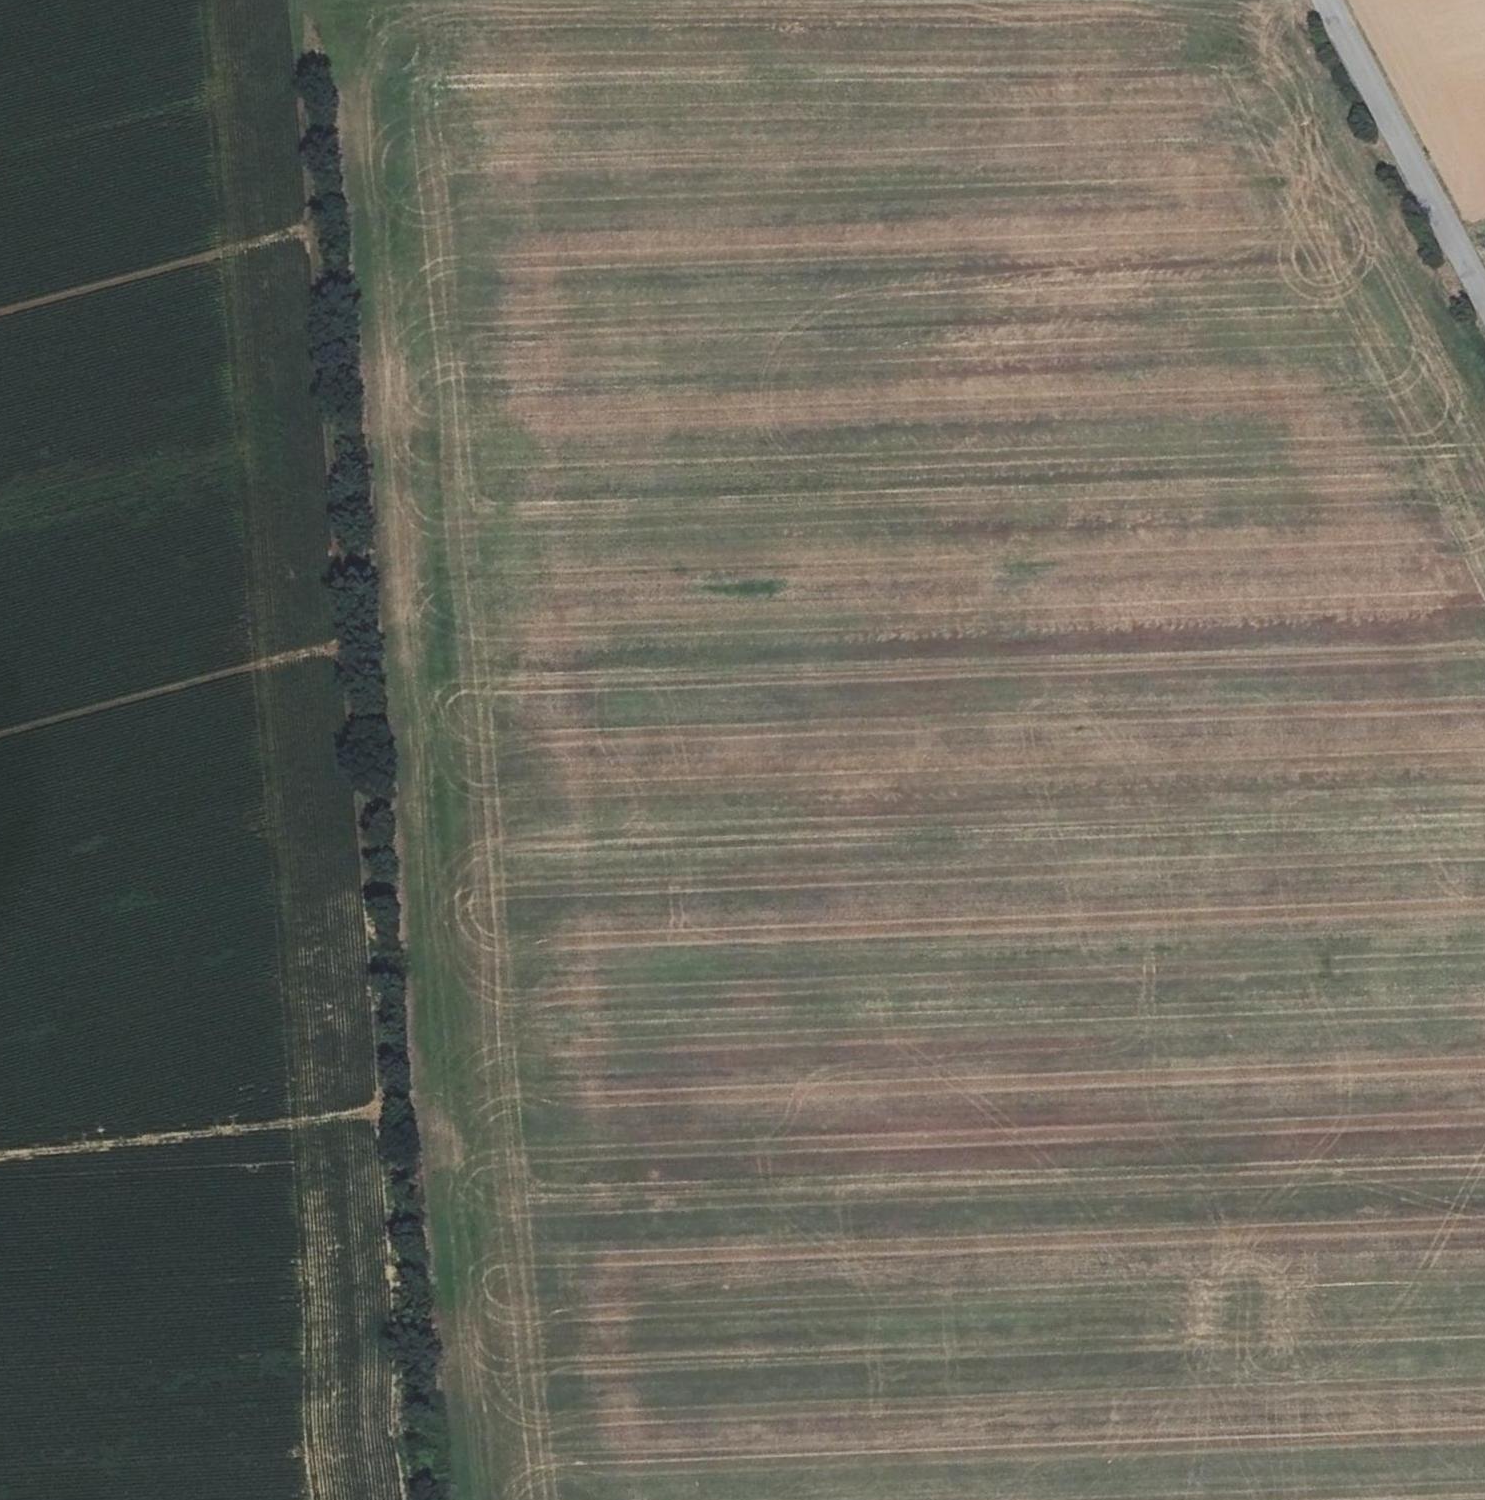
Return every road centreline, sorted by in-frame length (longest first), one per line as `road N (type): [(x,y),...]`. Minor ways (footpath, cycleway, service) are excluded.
road 1 (unclassified): [(1484,294),(1327,0)]

